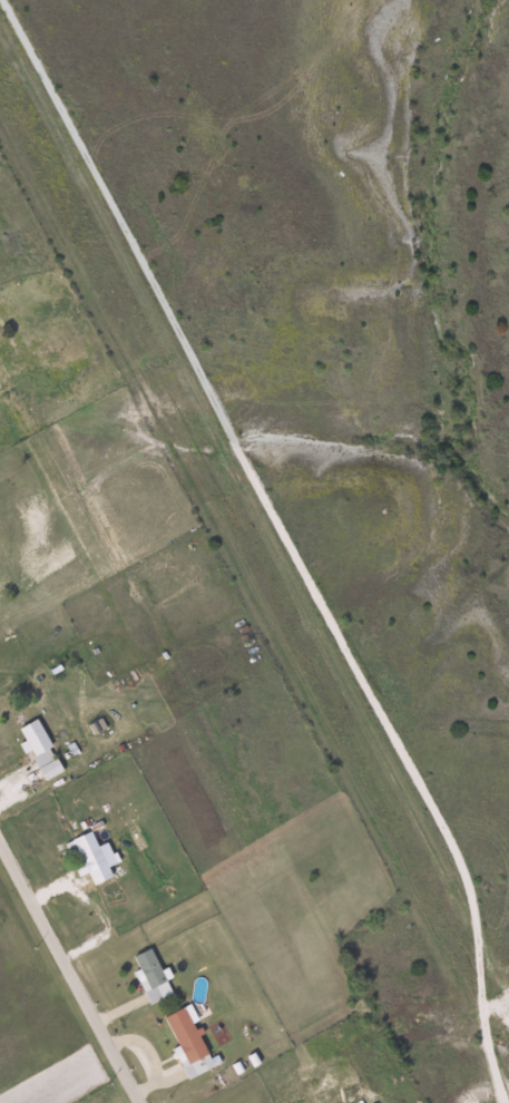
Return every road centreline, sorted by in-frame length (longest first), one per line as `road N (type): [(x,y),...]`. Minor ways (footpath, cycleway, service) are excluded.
road 1 (residential): [(133,1102),(0,854)]

